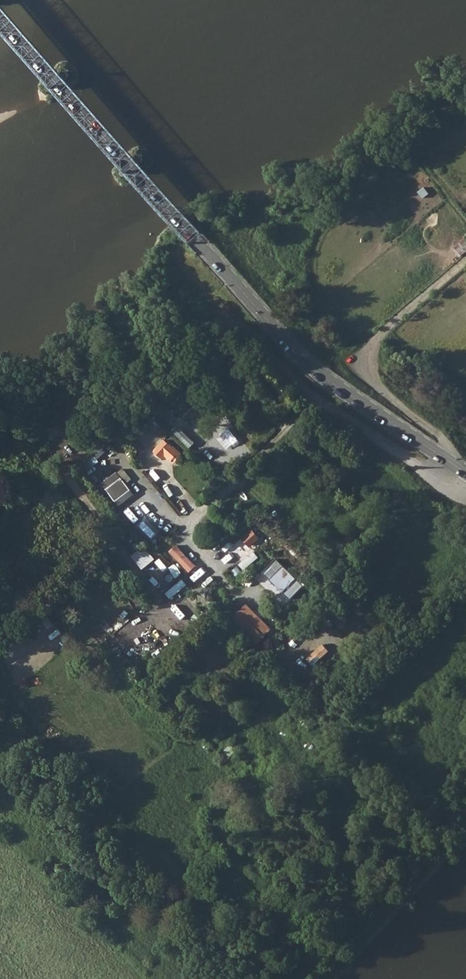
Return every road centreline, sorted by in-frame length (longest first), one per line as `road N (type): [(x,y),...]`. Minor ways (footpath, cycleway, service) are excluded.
road 1 (secondary): [(465,473),(352,398),(284,340),(0,8)]
road 2 (track): [(313,401),(247,335),(222,323),(0,533)]
road 3 (track): [(463,471),(445,436),(389,398),(374,378),(372,357),(381,336),(465,264)]

